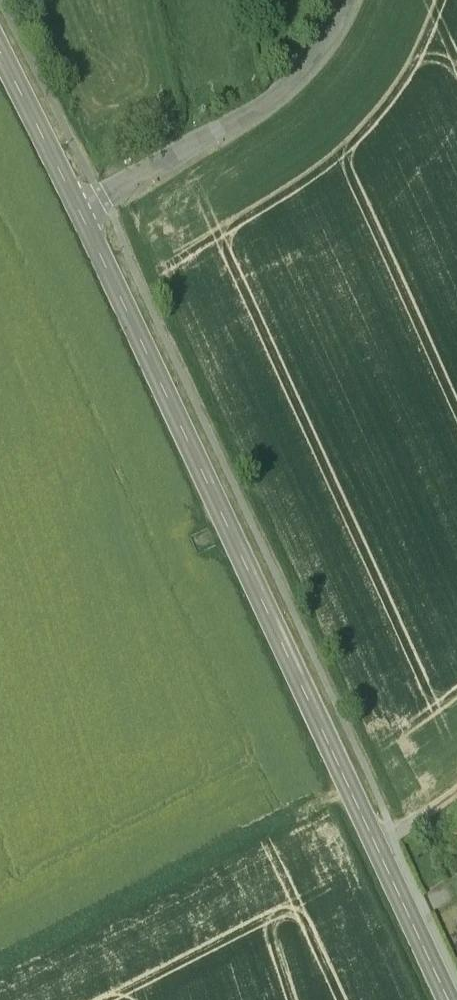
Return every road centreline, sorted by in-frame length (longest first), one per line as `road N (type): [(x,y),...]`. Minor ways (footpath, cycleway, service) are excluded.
road 1 (tertiary): [(449,999),(74,204)]
road 2 (track): [(348,787),(0,965)]
road 3 (residential): [(74,204),(271,96),(306,59),(342,0)]
road 4 (tertiary): [(74,204),(0,51)]

